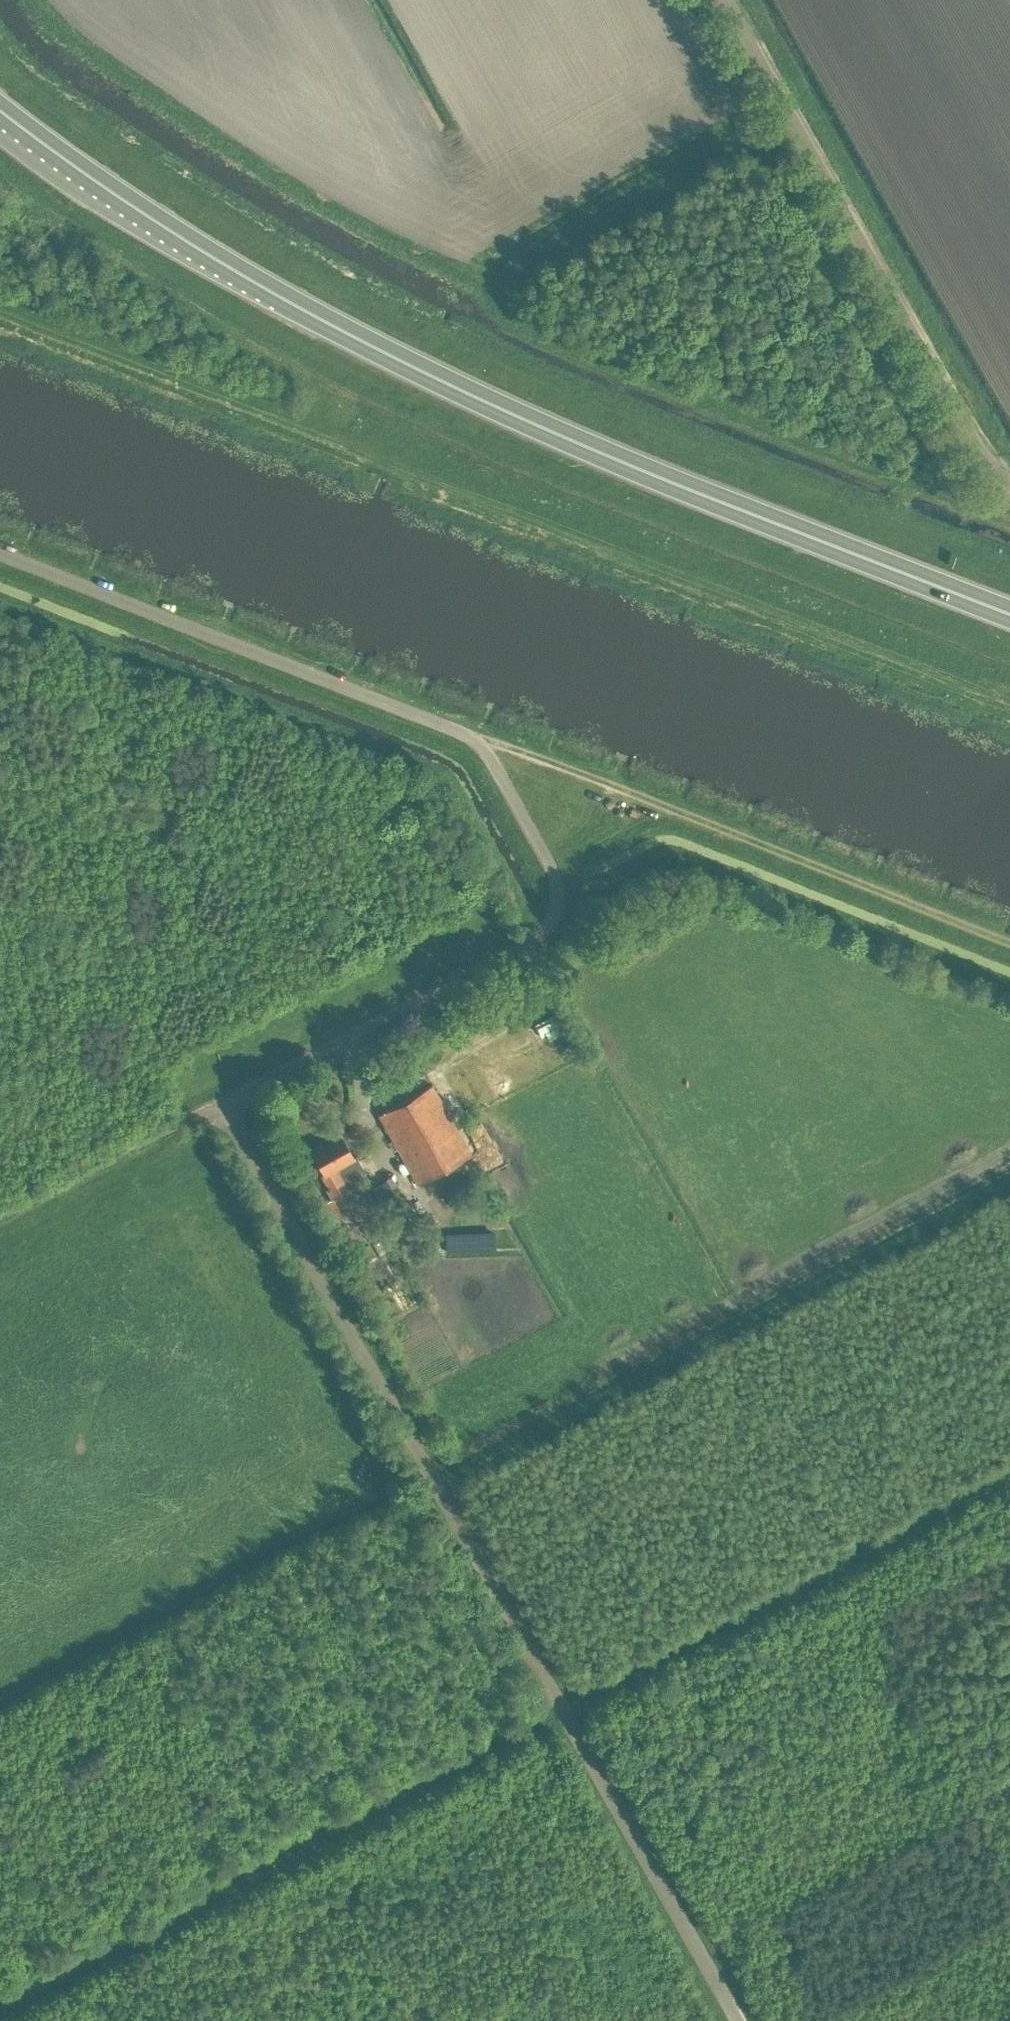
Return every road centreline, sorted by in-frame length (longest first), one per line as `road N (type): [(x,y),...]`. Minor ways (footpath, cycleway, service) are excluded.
road 1 (unclassified): [(736,2020),(220,1104),(540,938),(558,894),(546,856),(478,743),(460,730),(0,552)]
road 2 (trunk): [(1009,614),(491,404),(322,319),(133,209),(0,112)]
road 3 (track): [(478,743),(1009,947)]
road 4 (unclassified): [(1009,482),(735,0)]
road 5 (track): [(0,1219),(220,1104)]

